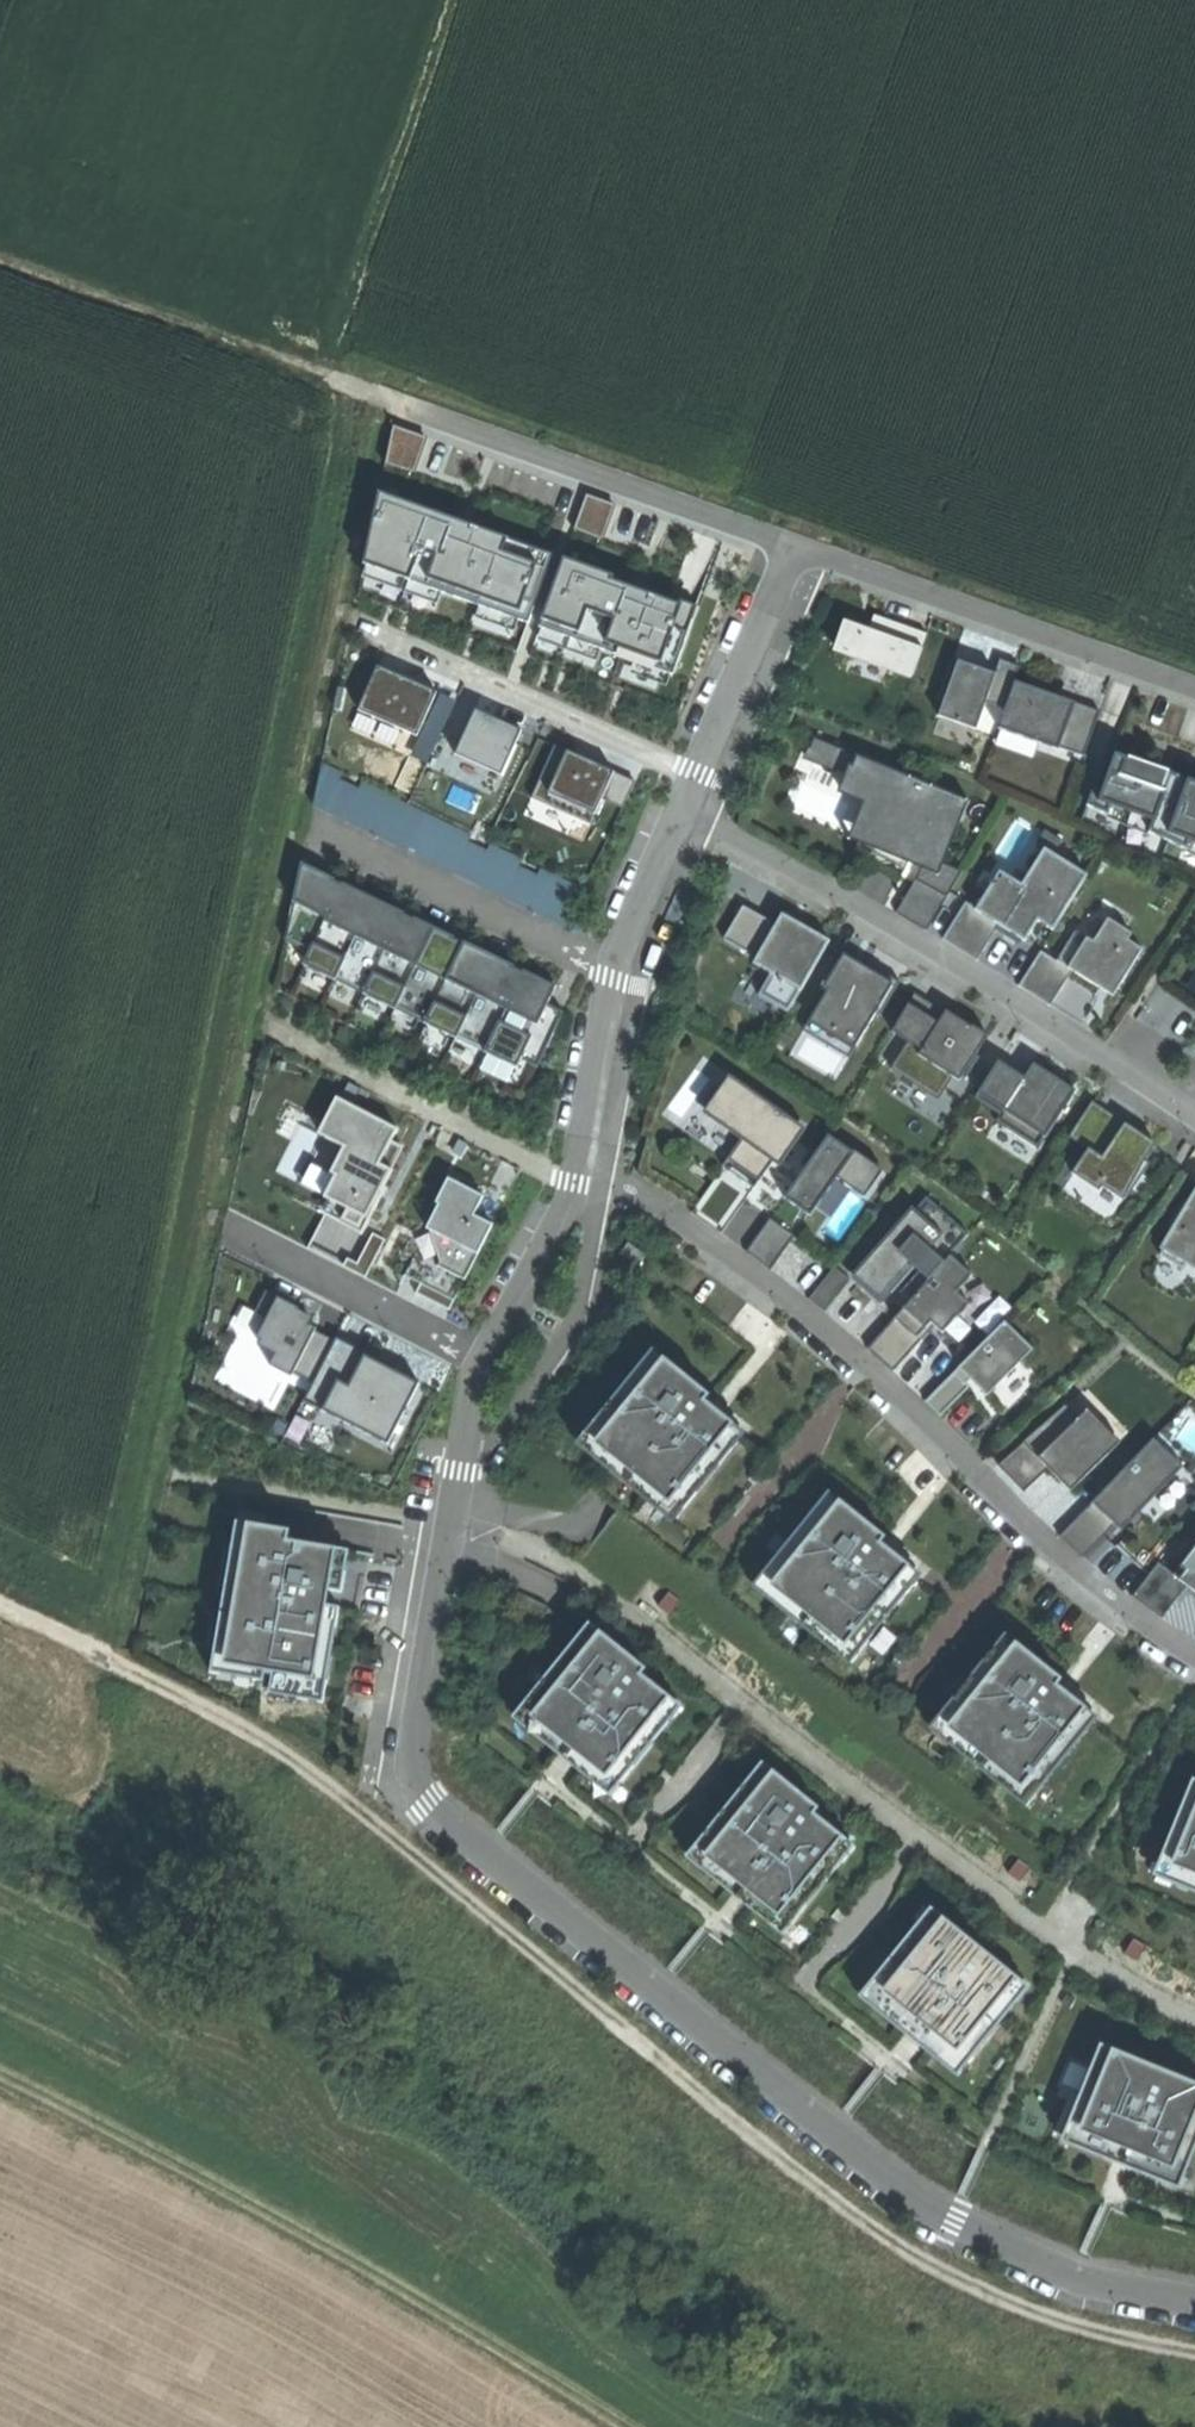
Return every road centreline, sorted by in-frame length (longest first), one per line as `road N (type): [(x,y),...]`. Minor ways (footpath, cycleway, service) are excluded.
road 1 (track): [(1194,2352),(1054,2323),(909,2262),(756,2151),(370,1817),(194,1700),(0,1606)]
road 2 (residential): [(482,1360),(413,1721),(418,1780),(437,1816),(914,2204),(1082,2282),(1194,2306)]
road 3 (track): [(0,258),(321,371),(808,559)]
road 4 (residential): [(577,1164),(623,1186),(865,1376),(1044,1556),(1194,1666)]
road 5 (track): [(0,2072),(167,2156),(630,2426)]
road 6 (residential): [(1194,1126),(976,978),(680,810)]
road 7 (residential): [(808,559),(842,561),(1194,690)]
road 8 (track): [(321,371),(451,0)]
road 9 (residential): [(356,622),(696,773)]
road 10 (residential): [(269,1029),(576,1184)]
road 11 (residential): [(617,971),(312,830)]
road 12 (residential): [(242,1236),(482,1360)]
road 13 (residential): [(808,559),(779,579),(696,773)]
road 14 (residential): [(576,1184),(567,1215),(482,1360)]
road 15 (residential): [(617,971),(577,1164)]
road 16 (residential): [(680,810),(617,971)]

